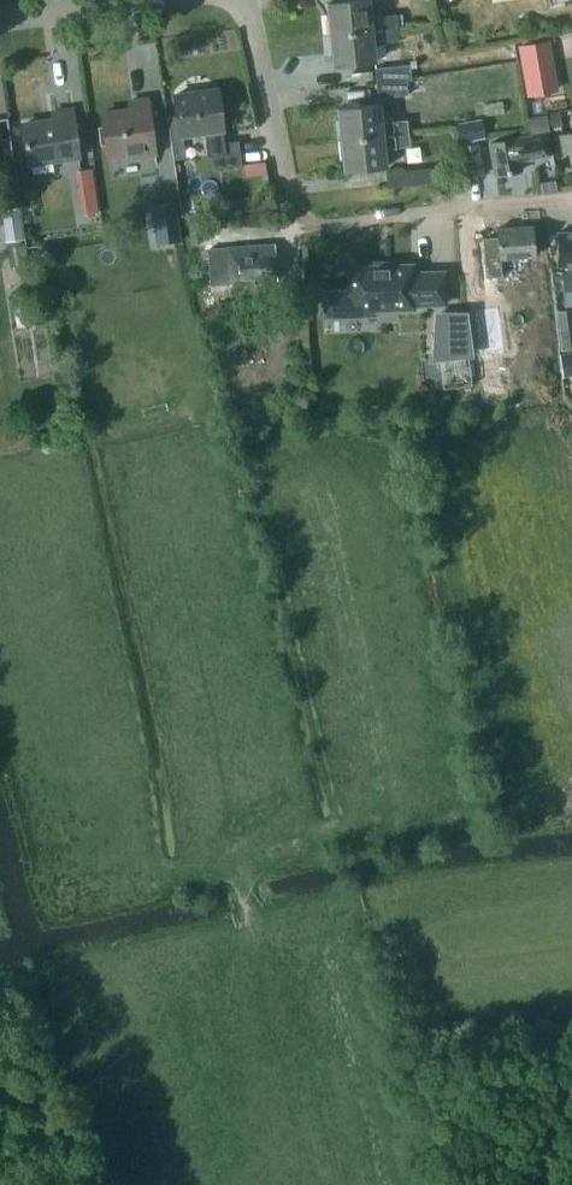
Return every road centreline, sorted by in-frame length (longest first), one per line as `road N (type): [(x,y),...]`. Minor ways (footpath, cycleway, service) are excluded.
road 1 (residential): [(288,190),(247,0)]
road 2 (residential): [(0,20),(134,0)]

